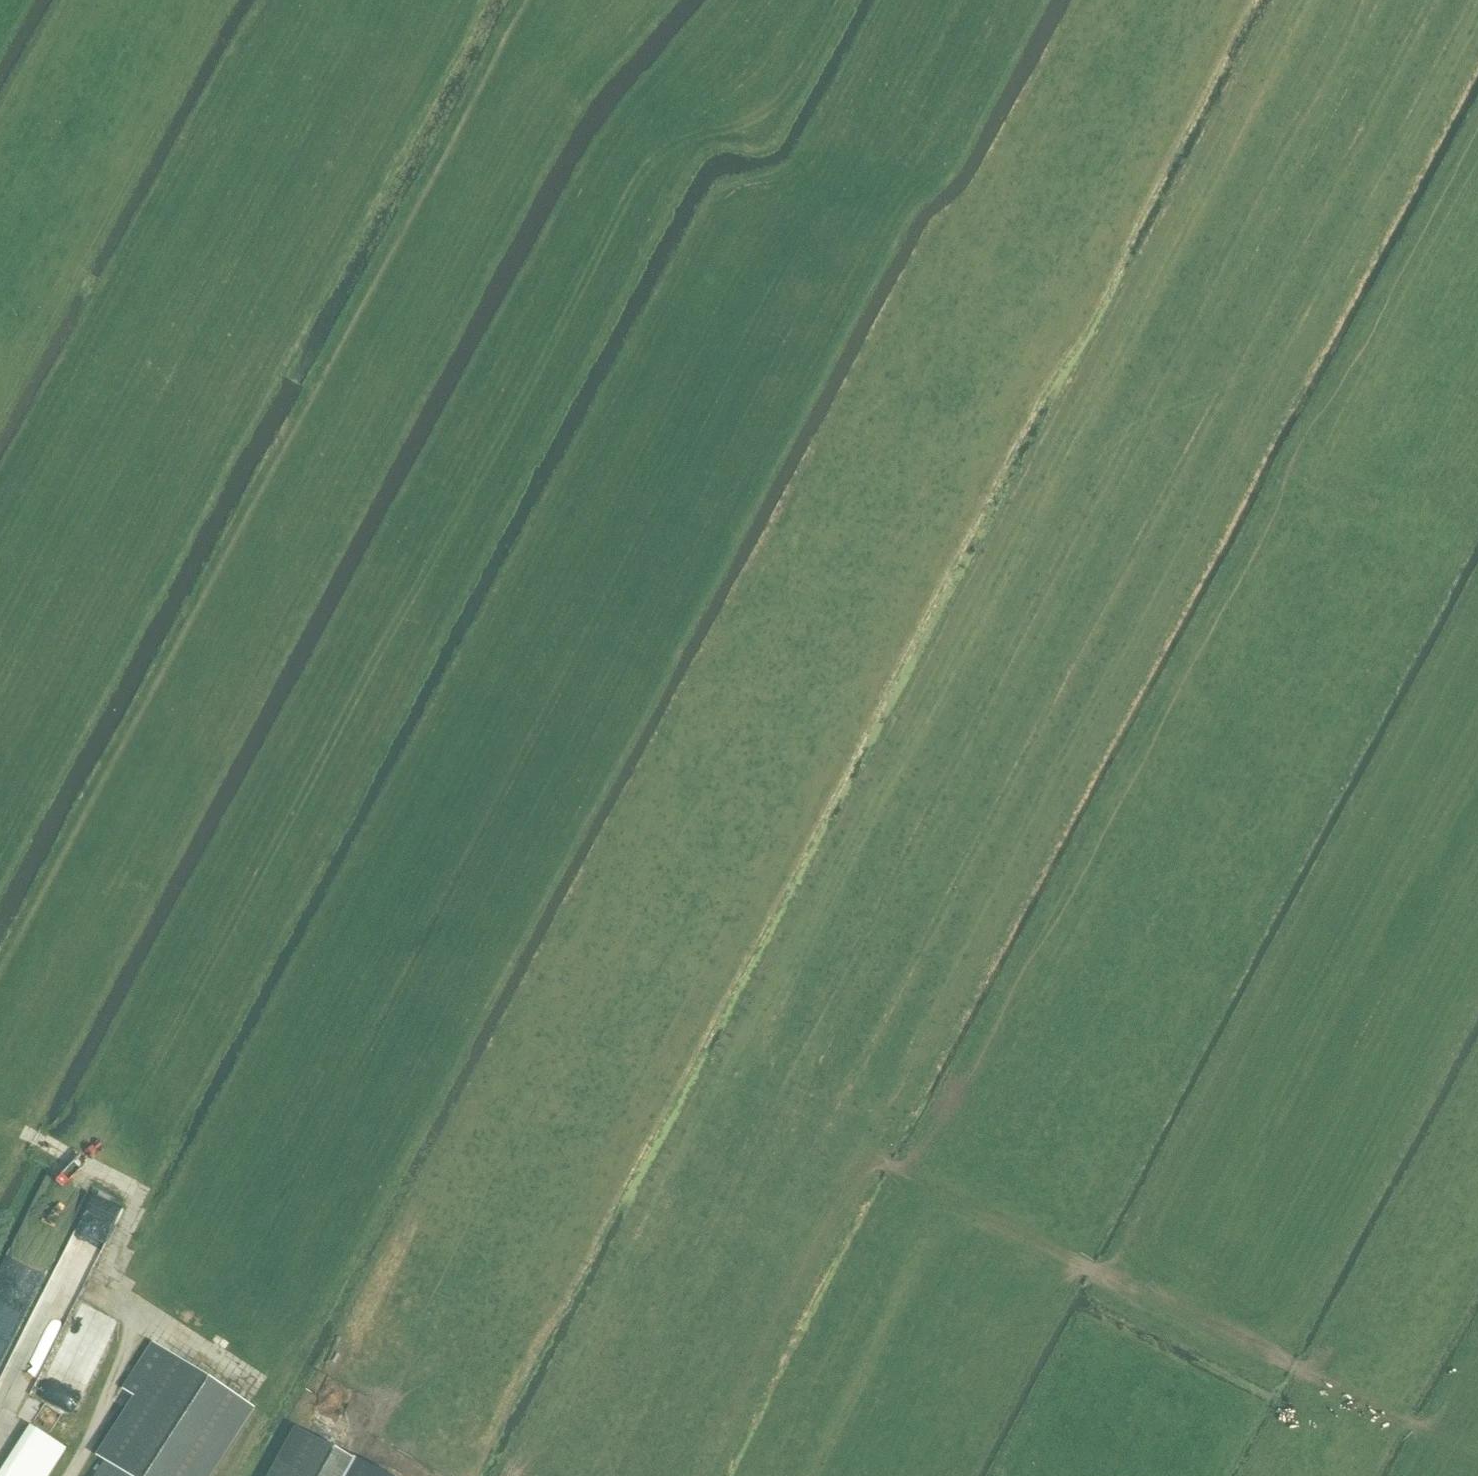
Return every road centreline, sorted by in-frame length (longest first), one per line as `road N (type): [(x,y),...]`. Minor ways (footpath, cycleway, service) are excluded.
road 1 (track): [(0,1119),(144,1194),(0,1447)]

